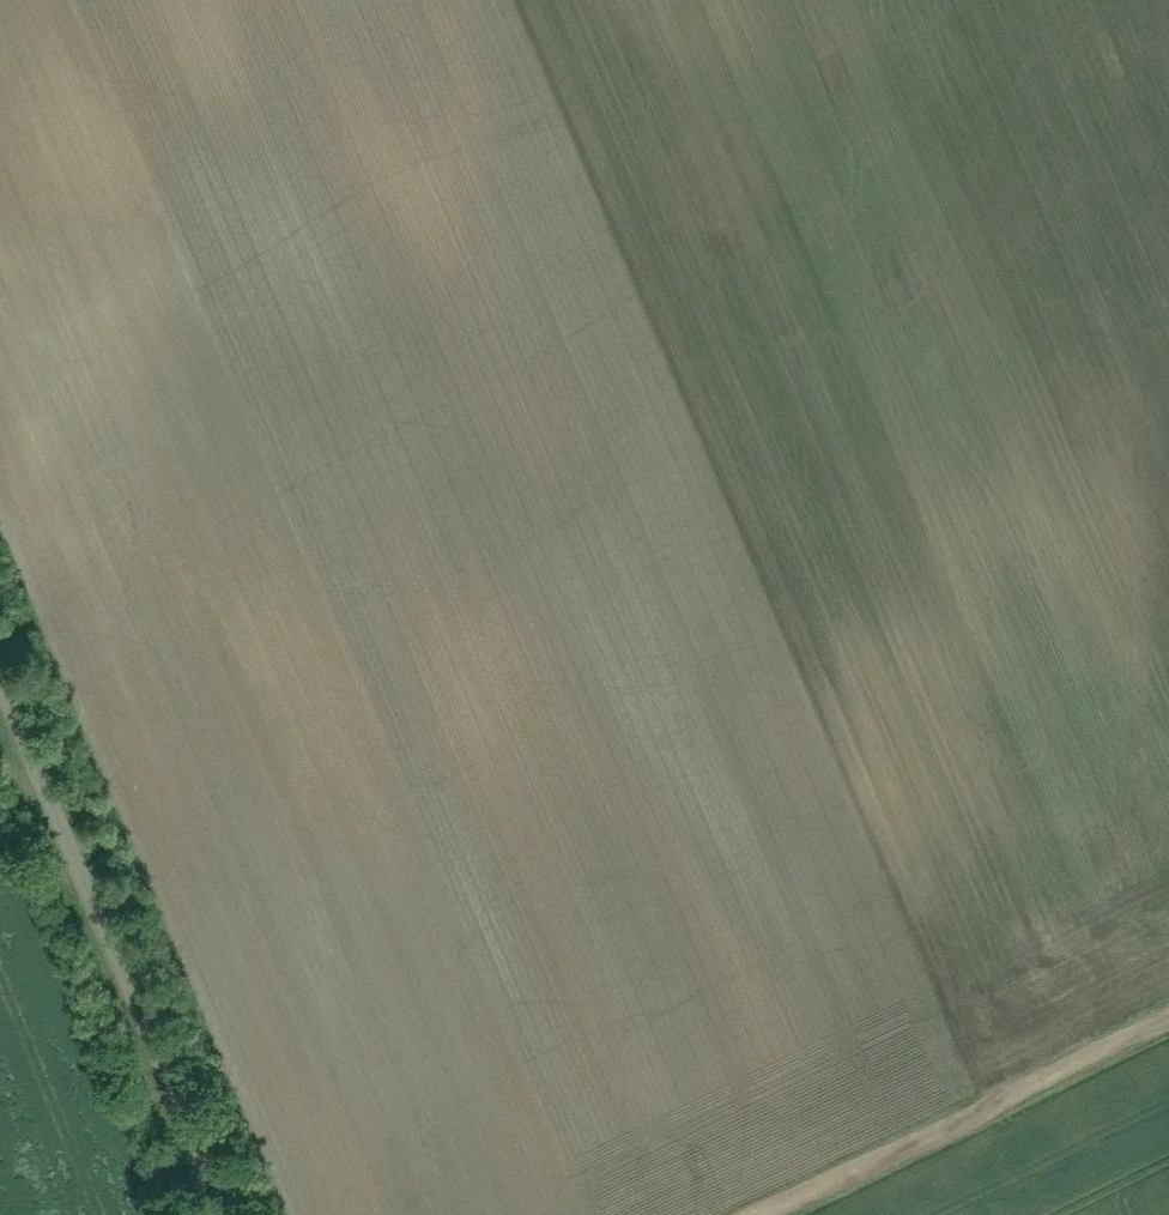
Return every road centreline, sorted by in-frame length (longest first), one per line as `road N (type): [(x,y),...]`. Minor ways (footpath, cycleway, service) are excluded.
road 1 (unclassified): [(225,1214),(0,695)]
road 2 (track): [(780,1214),(1168,1024)]

